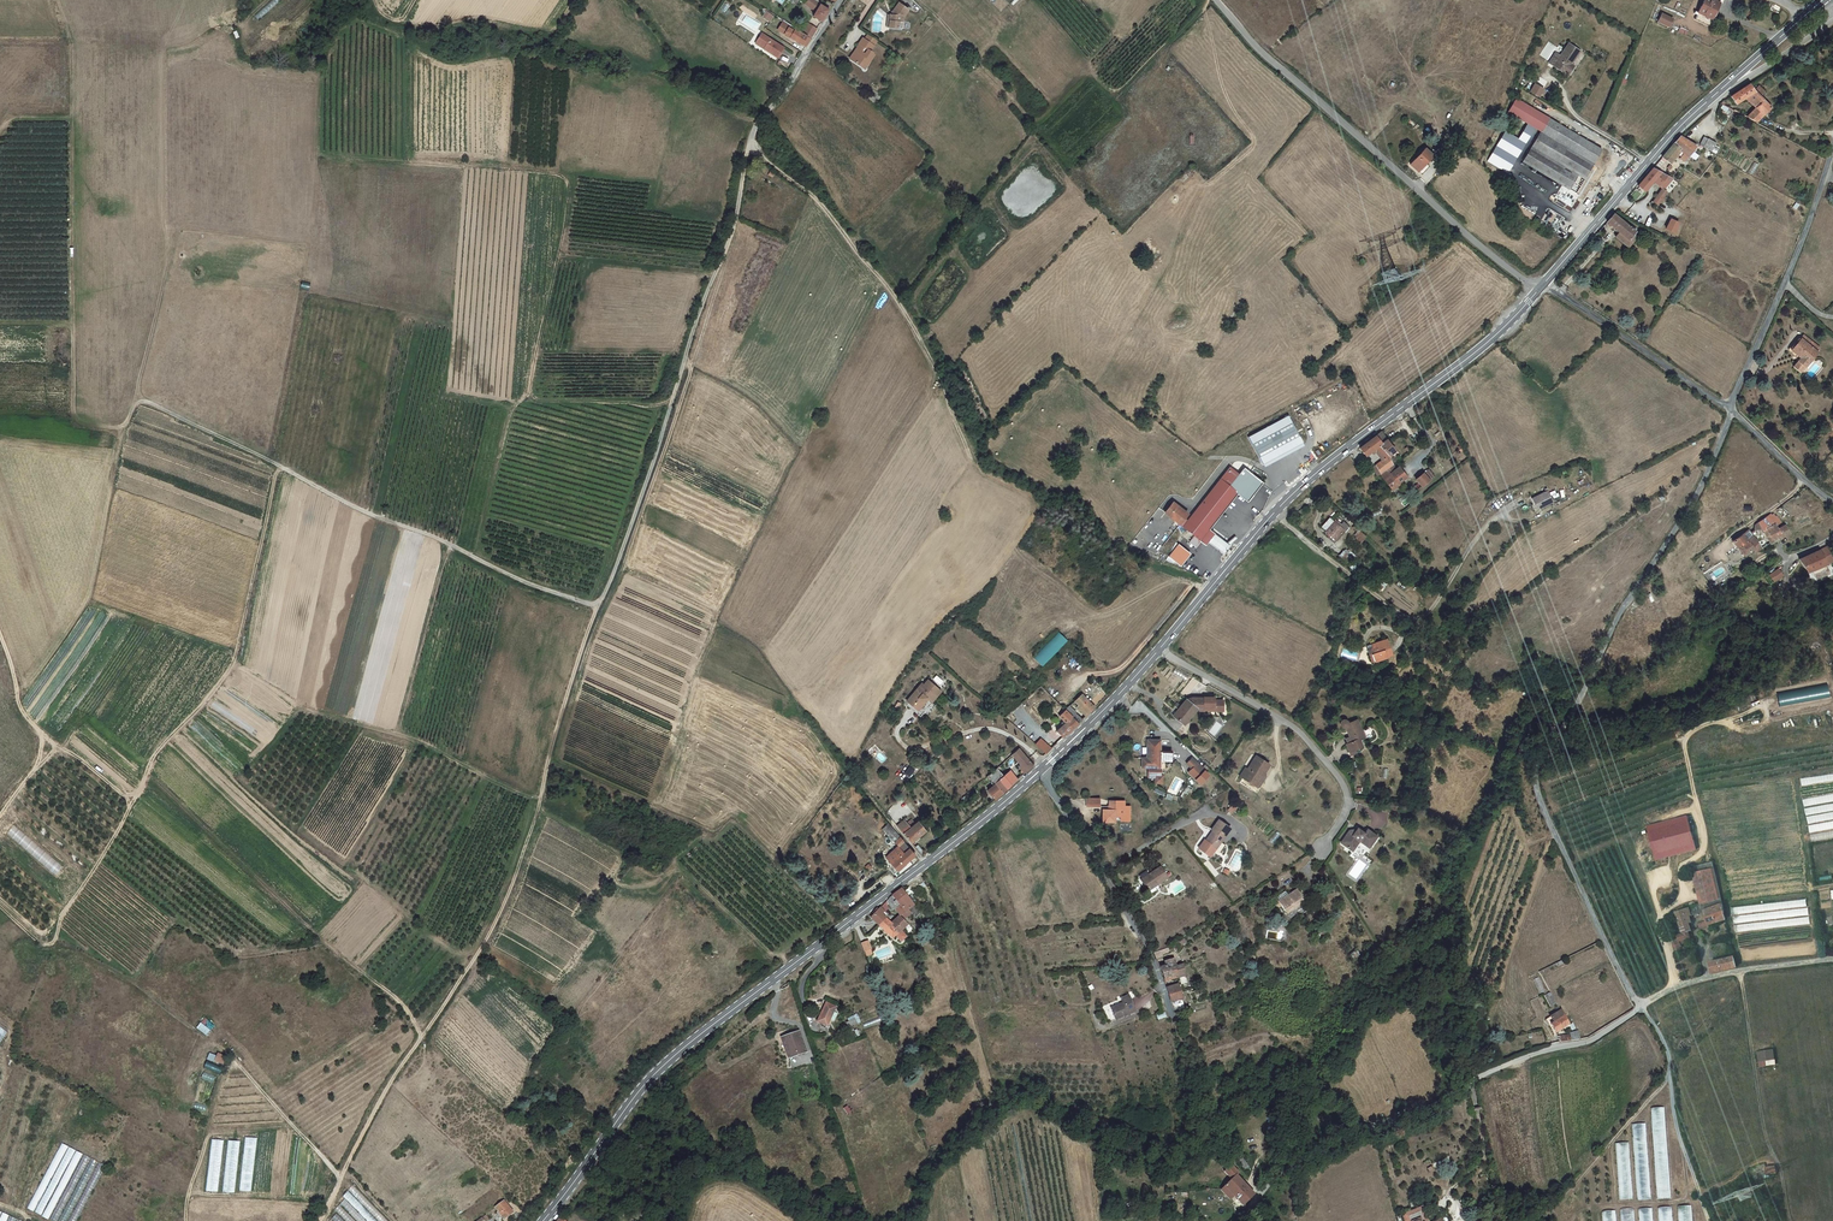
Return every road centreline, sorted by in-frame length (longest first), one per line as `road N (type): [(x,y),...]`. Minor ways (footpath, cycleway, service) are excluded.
road 1 (track): [(323,1220),(380,1101),(480,950),(515,878),(574,675),(735,224),(748,142)]
road 2 (unclassified): [(1734,410),(1696,495),(1614,621),(1561,738),(1535,774),(1542,807),(1639,1009)]
road 3 (secondary): [(1040,771),(664,1064),(544,1220)]
road 4 (track): [(0,906),(39,942),(55,941),(150,761),(236,657),(276,474),(286,469)]
road 5 (track): [(120,430),(136,404),(154,403),(360,510),(597,605)]
road 6 (secondary): [(1537,291),(1495,336),(1305,482),(1159,650)]
road 7 (track): [(58,0),(72,48),(72,417),(120,430)]
road 8 (unclassified): [(1239,1220),(1272,1179),(1350,1133),(1537,1053),(1586,1043),(1639,1009)]
road 9 (unclassified): [(1537,291),(1258,53),(1213,0)]
road 10 (secondary): [(1823,0),(1672,135),(1544,283)]
road 11 (track): [(145,777),(402,1004),(421,1038)]
road 12 (track): [(918,0),(1149,268)]
road 13 (track): [(233,664),(315,709),(418,741),(540,799)]
road 14 (track): [(340,1181),(238,1065),(216,1096),(186,1220)]
road 15 (track): [(328,946),(232,957),(174,924),(137,975),(57,936)]
road 16 (residential): [(1159,650),(1292,728),(1341,784),(1345,811),(1319,846)]
road 17 (track): [(120,430),(88,599),(38,674),(17,688)]
road 18 (unclassified): [(1040,771),(1154,953),(1174,1022)]
road 19 (unclassified): [(1832,144),(1734,410)]
road 20 (unclassified): [(1544,283),(1734,410)]
road 21 (track): [(1639,1009),(1665,1051),(1678,1138),(1708,1220)]
road 22 (unclassified): [(1639,1009),(1673,988),(1832,962)]
road 23 (track): [(0,634),(18,704),(41,751),(0,814)]
road 24 (track): [(1174,1022),(1207,1125),(1262,1191)]
road 25 (secondary): [(1159,650),(1040,771)]
road 26 (residential): [(748,142),(840,0)]
road 27 (track): [(169,258),(139,402)]
road 28 (unclassified): [(1734,410),(1832,502)]

